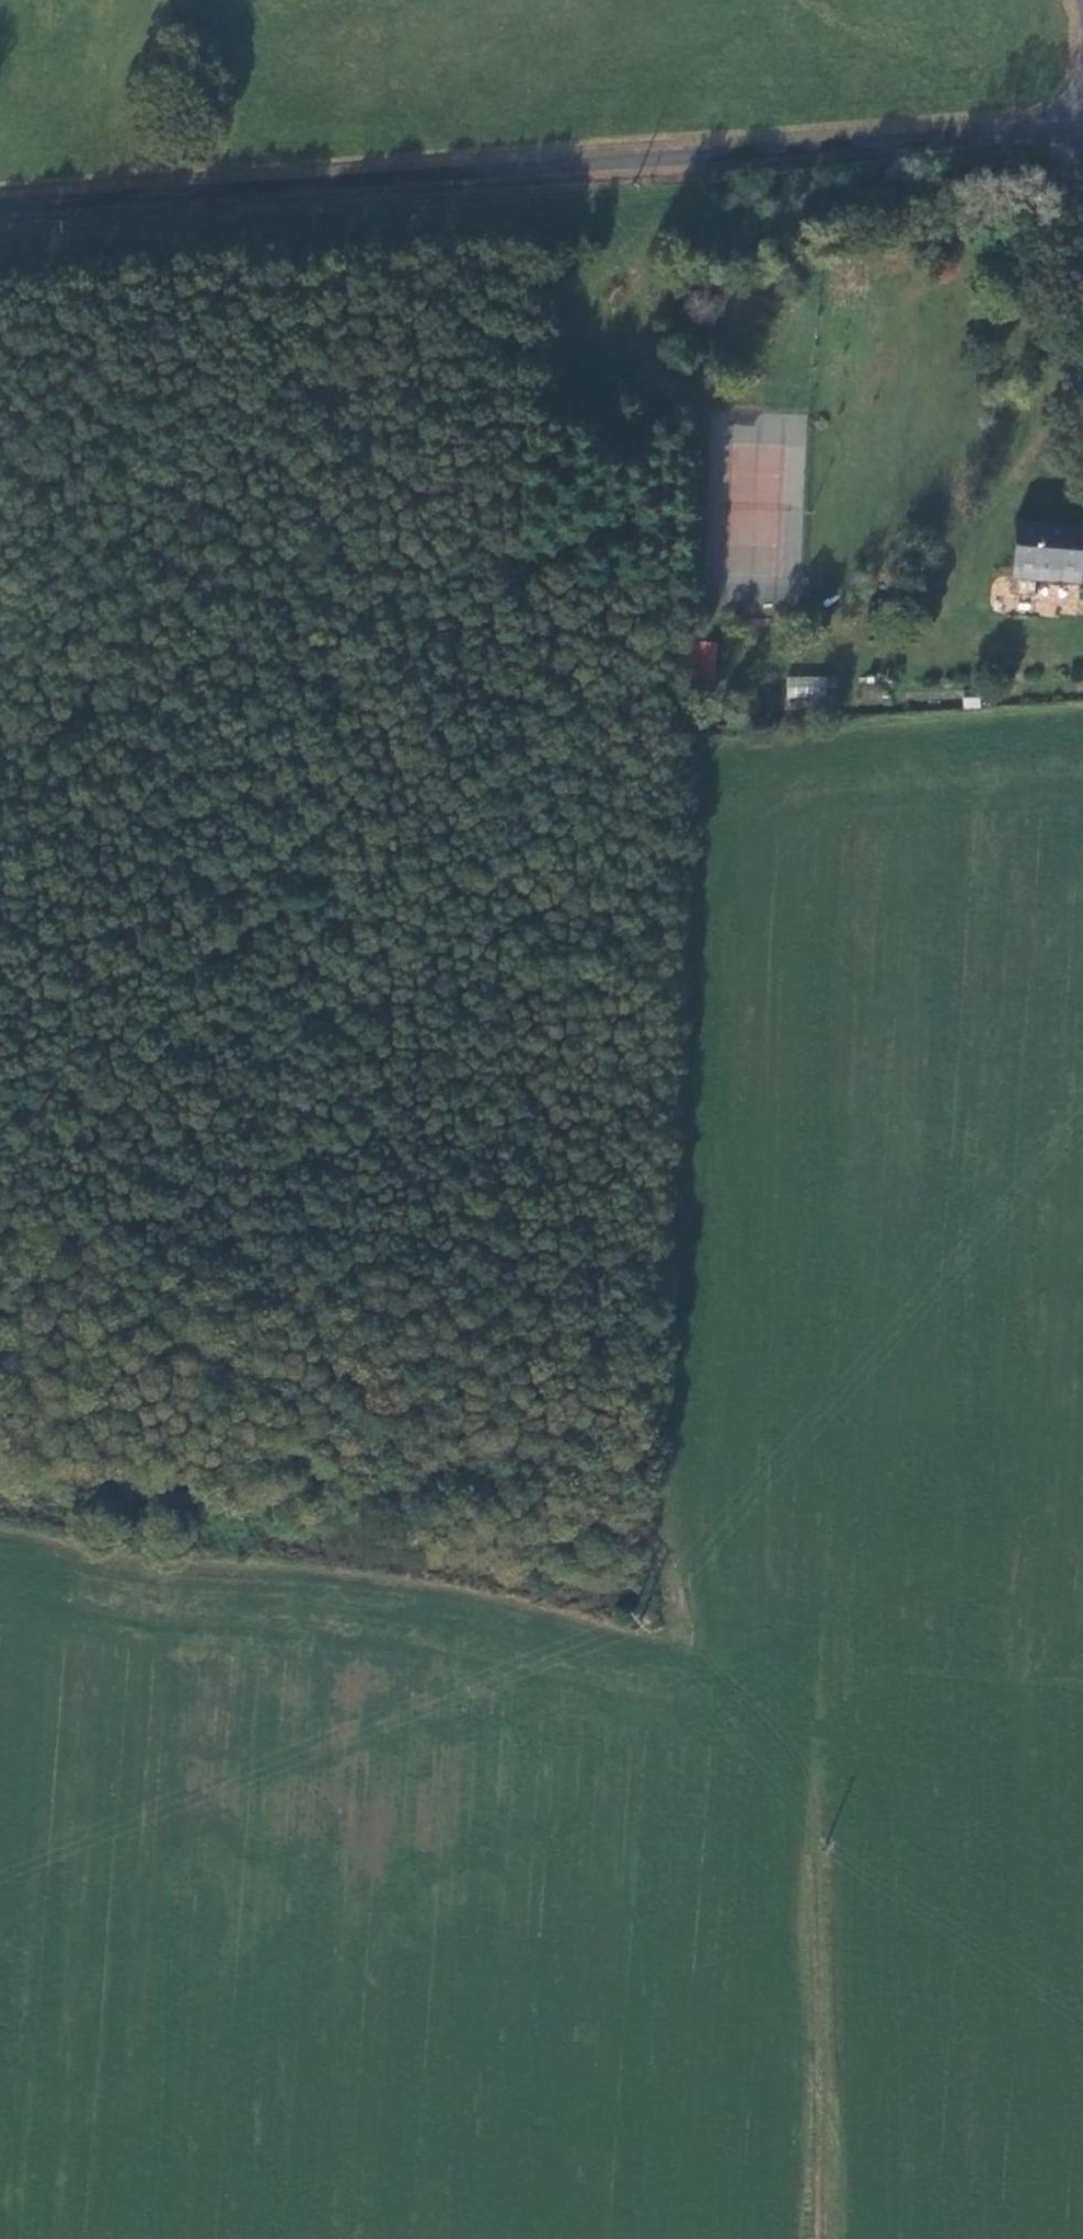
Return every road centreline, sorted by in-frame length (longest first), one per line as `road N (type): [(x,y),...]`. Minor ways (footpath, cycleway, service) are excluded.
road 1 (unclassified): [(0,207),(1082,125)]
road 2 (track): [(824,2238),(821,1676)]

